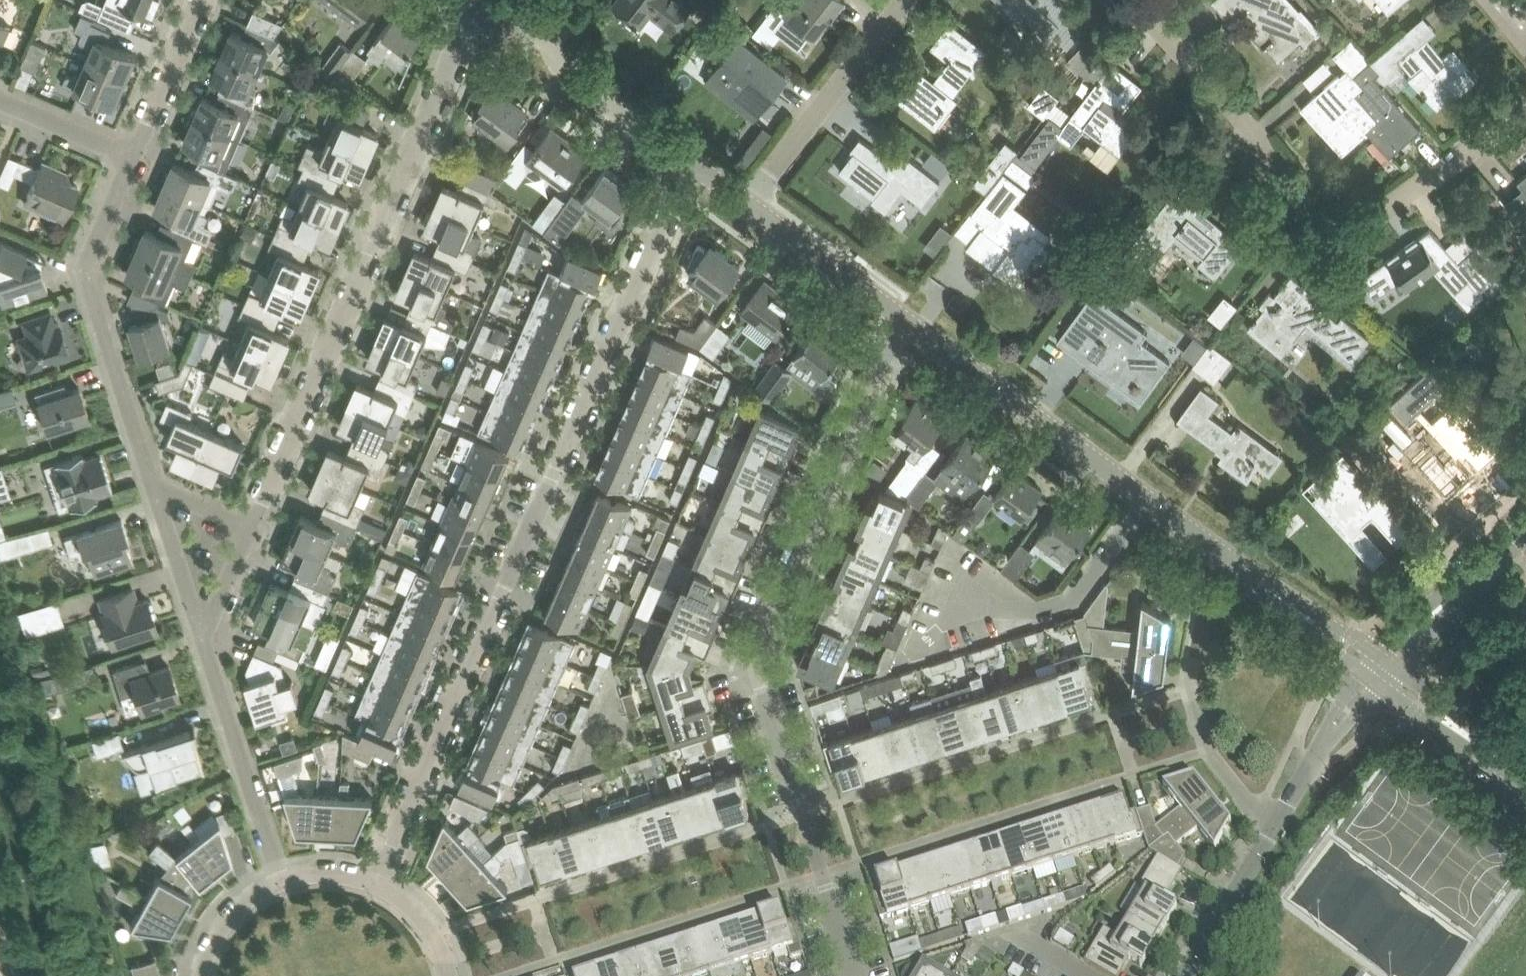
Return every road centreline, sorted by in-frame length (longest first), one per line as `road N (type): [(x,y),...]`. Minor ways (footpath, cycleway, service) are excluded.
road 1 (residential): [(377,886),(692,164)]
road 2 (residential): [(855,975),(755,656),(905,321)]
road 3 (unclassified): [(1379,671),(905,321)]
road 4 (residential): [(251,528),(478,12)]
road 5 (residential): [(1135,0),(1243,117),(1297,209),(1321,228),(1365,223),(1525,112)]
road 6 (residential): [(153,486),(84,271),(133,159)]
road 7 (residential): [(746,205),(906,0)]
road 8 (residential): [(279,882),(202,638)]
road 9 (tertiary): [(1525,531),(1379,671)]
road 10 (unclassified): [(905,321),(746,205)]
road 11 (unclassified): [(692,164),(574,74),(553,36)]
road 12 (residential): [(1280,817),(1247,796),(1213,754),(1191,685),(1194,660)]
road 13 (residential): [(1280,817),(1185,975)]
road 14 (tertiary): [(1525,779),(1379,671)]
road 15 (residential): [(1379,671),(1280,817)]
road 16 (residential): [(133,159),(202,0)]
road 17 (residential): [(202,638),(153,486)]
road 18 (residential): [(133,159),(0,100)]
road 19 (residential): [(201,975),(231,915),(279,882)]
road 20 (residential): [(202,638),(251,528)]

